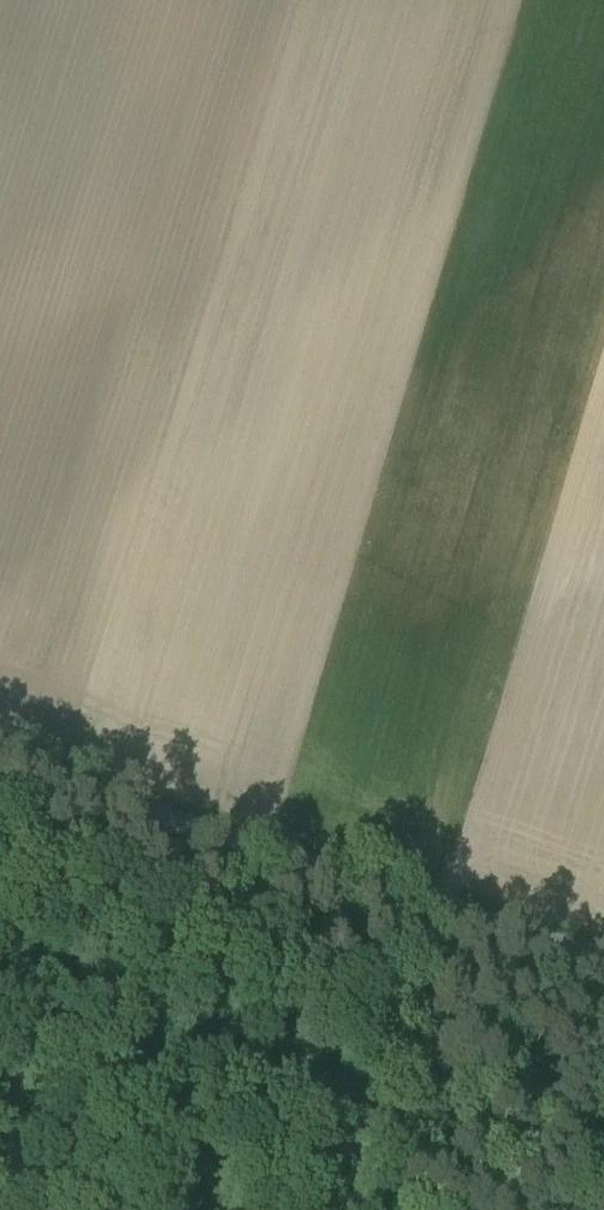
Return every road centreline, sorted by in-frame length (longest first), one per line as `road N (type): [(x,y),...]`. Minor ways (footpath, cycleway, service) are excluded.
road 1 (unclassified): [(0,747),(153,806),(603,947)]

